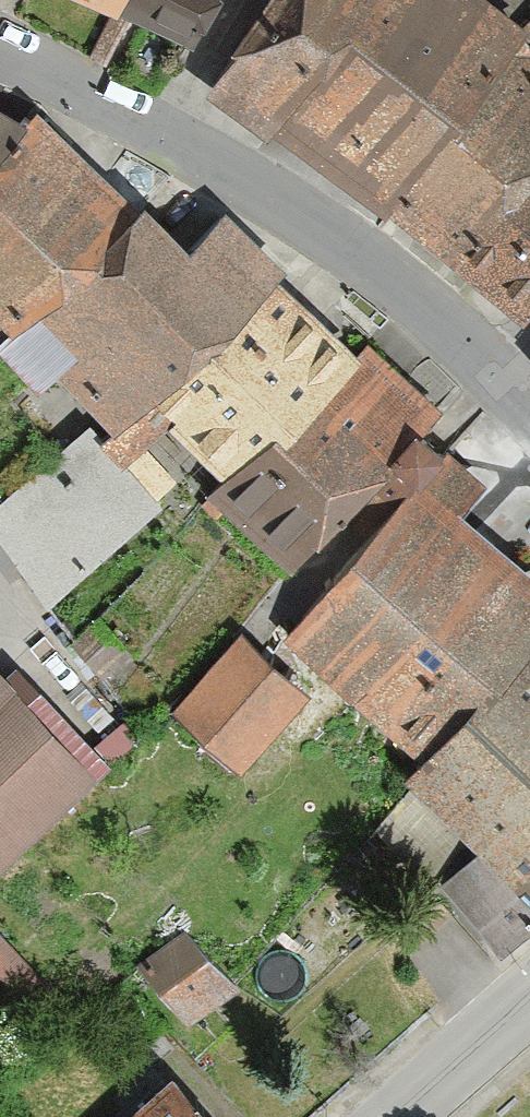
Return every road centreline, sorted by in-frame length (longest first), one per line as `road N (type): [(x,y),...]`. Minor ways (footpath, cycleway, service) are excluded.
road 1 (residential): [(481,372),(371,269),(159,125)]
road 2 (residential): [(159,125),(0,34)]
road 3 (tertiary): [(396,1116),(529,998)]
road 4 (residential): [(226,0),(159,125)]

